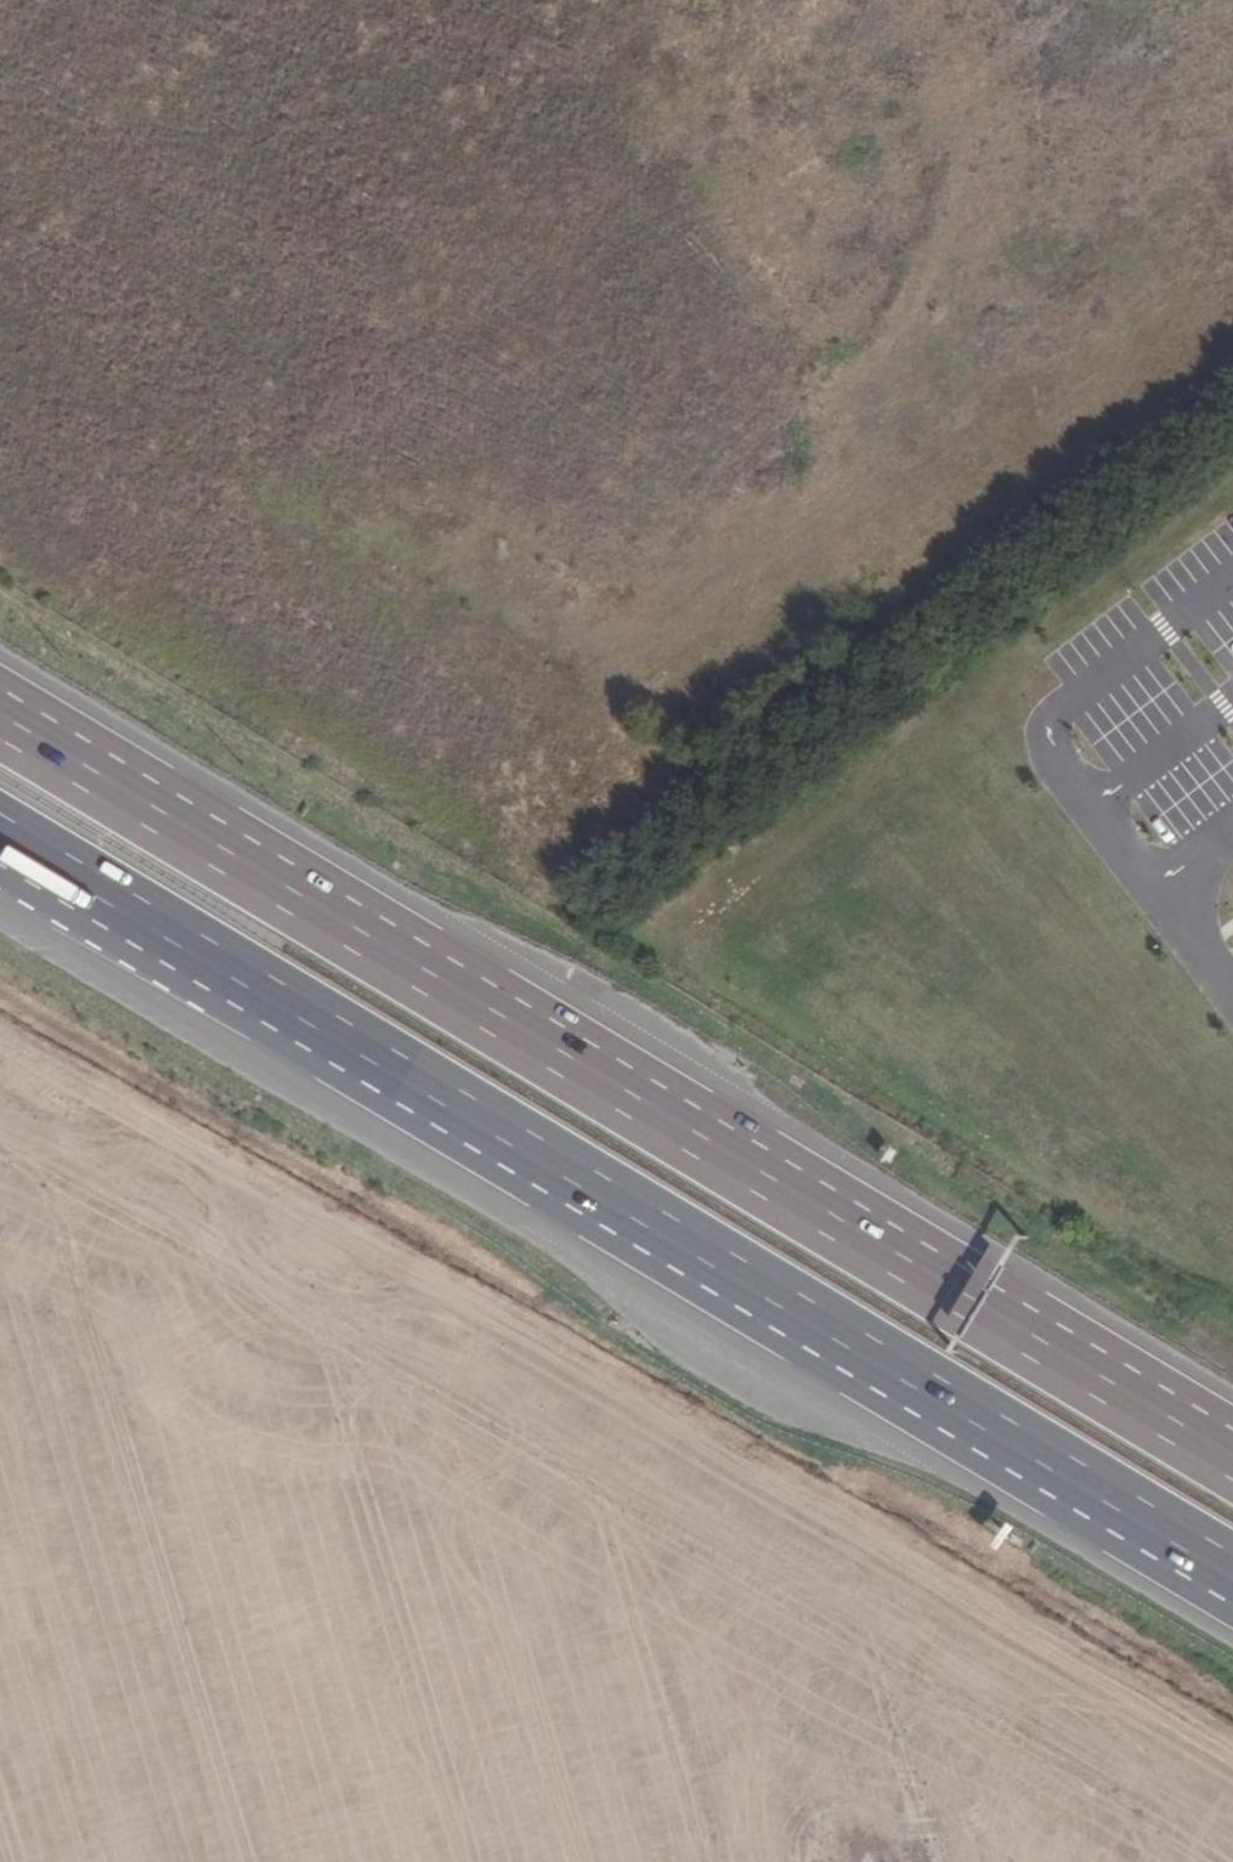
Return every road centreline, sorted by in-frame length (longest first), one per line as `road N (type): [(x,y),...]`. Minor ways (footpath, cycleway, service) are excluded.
road 1 (motorway): [(1232,1463),(0,719)]
road 2 (motorway): [(0,830),(1232,1573)]

